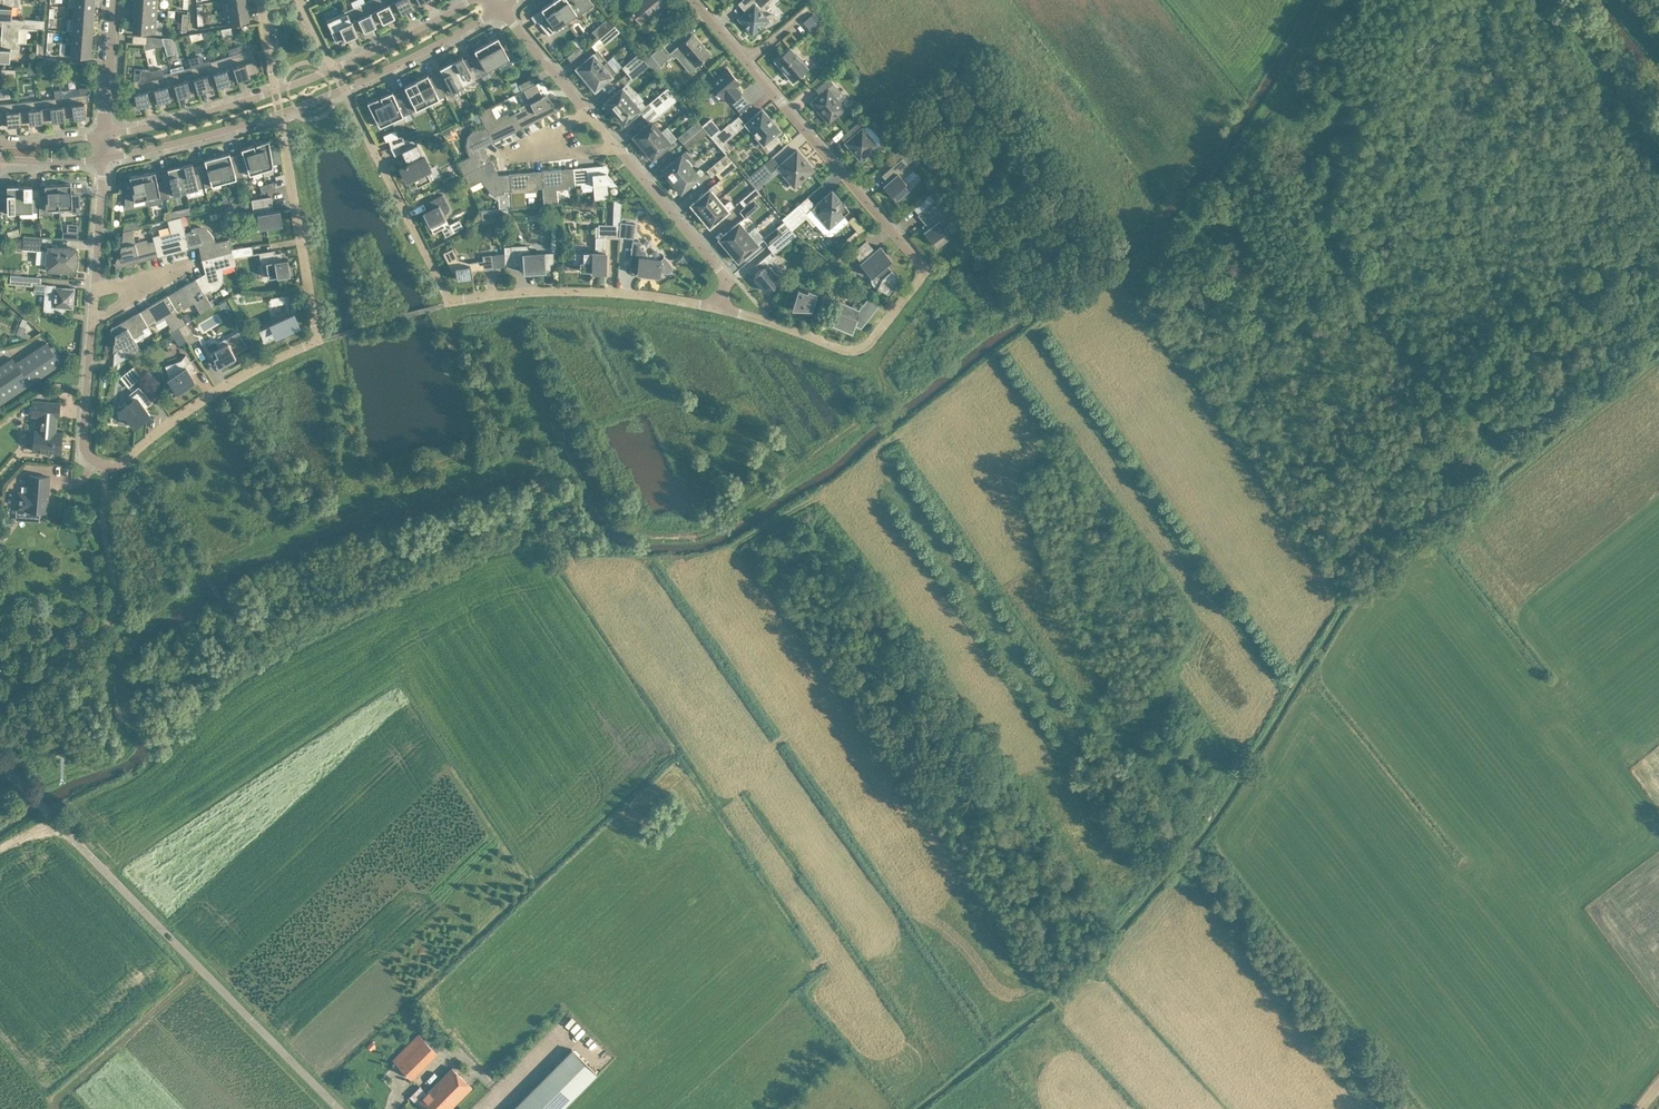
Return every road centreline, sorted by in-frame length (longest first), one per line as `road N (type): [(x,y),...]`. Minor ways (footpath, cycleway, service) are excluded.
road 1 (residential): [(92,321),(85,447),(107,464),(314,339),(279,112)]
road 2 (residential): [(720,309),(594,291),(451,298),(344,88)]
road 3 (unclassified): [(340,1108),(0,765)]
road 4 (residential): [(858,349),(919,280),(921,267),(693,0)]
road 5 (residential): [(720,309),(726,281),(717,267),(618,148)]
road 6 (residential): [(588,113),(511,151),(513,157),(618,148)]
road 7 (residential): [(92,321),(183,271),(95,290)]
road 8 (residential): [(104,158),(279,112)]
road 9 (residential): [(275,89),(104,135)]
road 10 (residential): [(344,88),(501,8)]
road 11 (residential): [(470,0),(334,67)]
road 12 (residential): [(858,349),(720,309)]
road 13 (residential): [(588,113),(501,8)]
road 14 (residential): [(113,0),(104,135)]
road 15 (residential): [(104,158),(95,290)]

